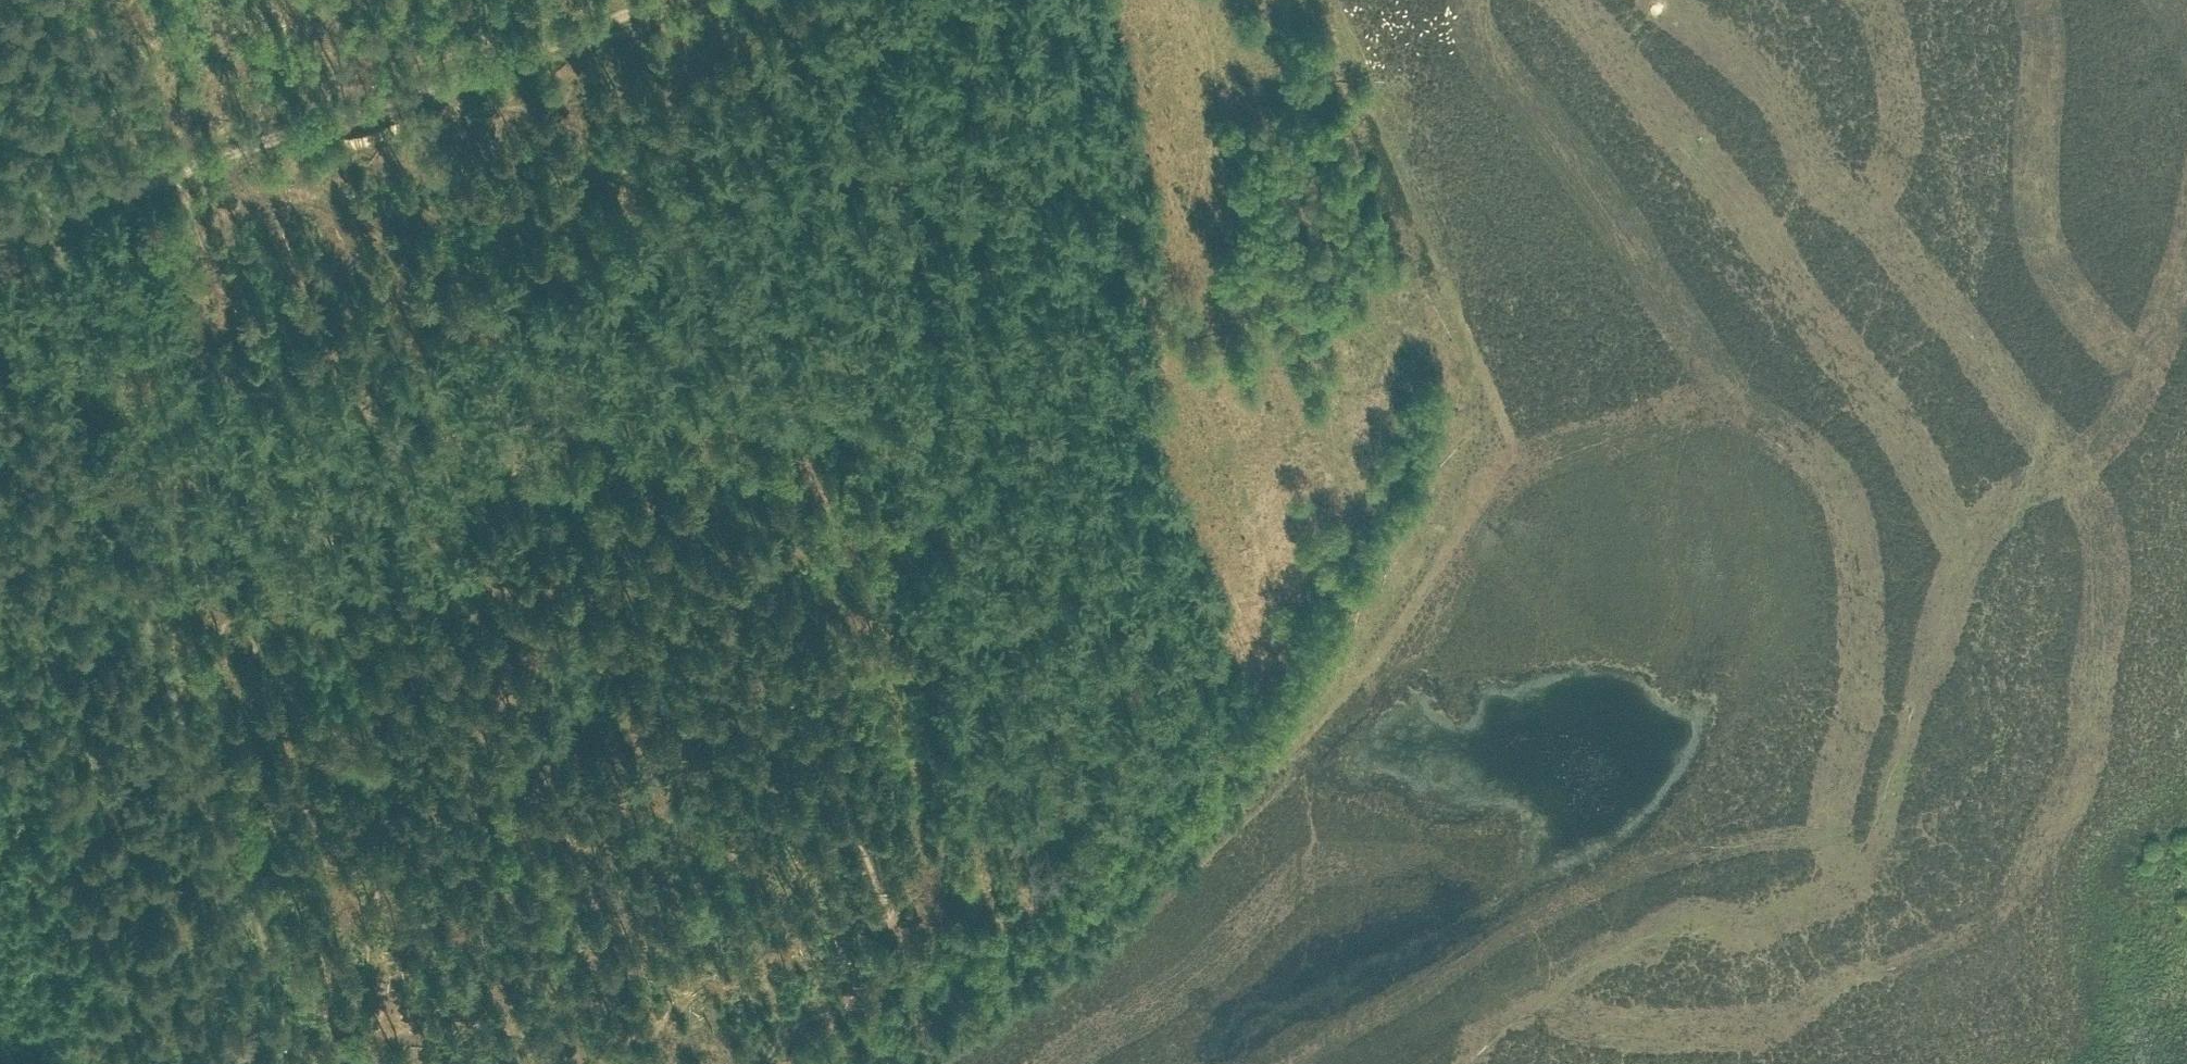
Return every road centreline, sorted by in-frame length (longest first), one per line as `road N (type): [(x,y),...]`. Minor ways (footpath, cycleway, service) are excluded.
road 1 (track): [(161,174),(651,0)]

